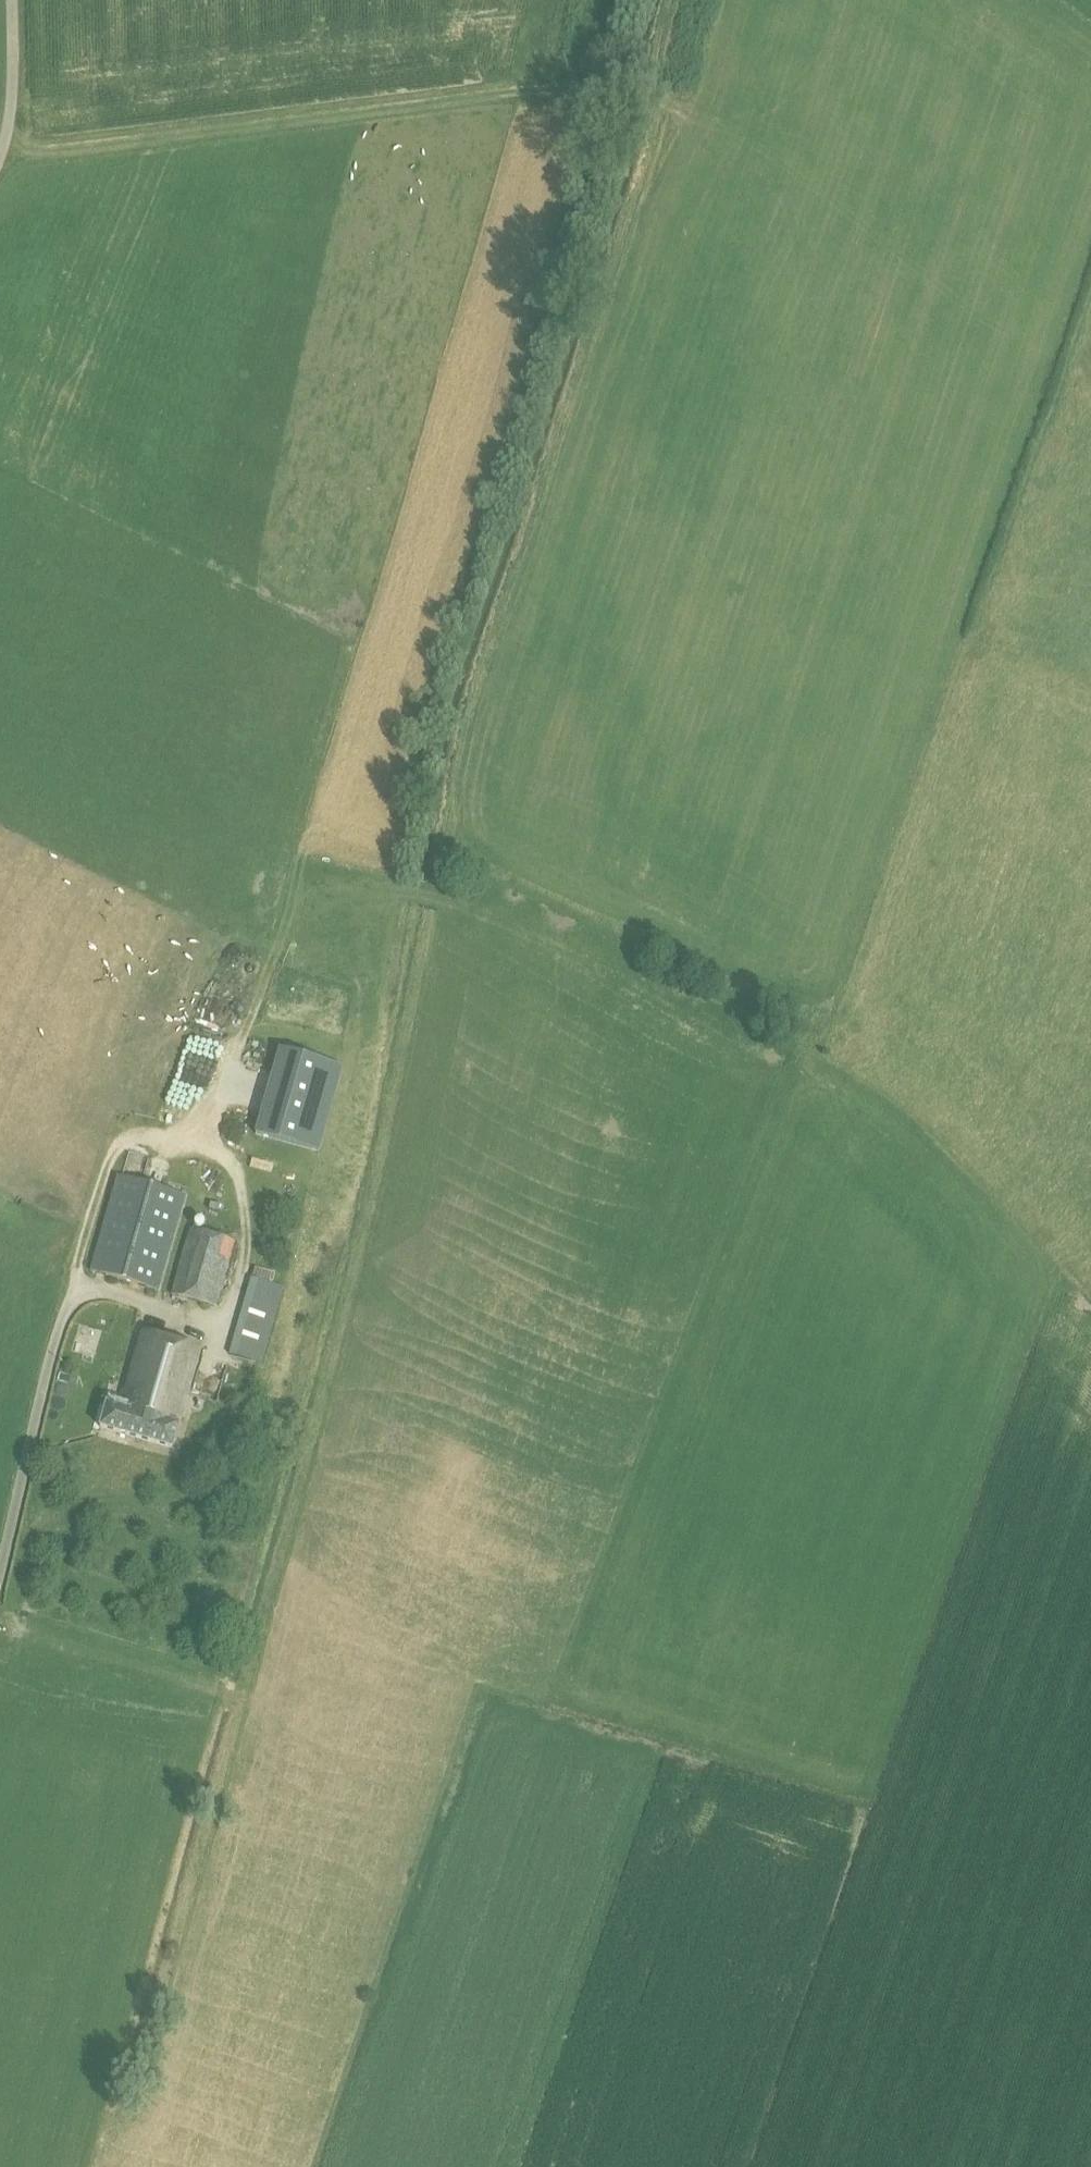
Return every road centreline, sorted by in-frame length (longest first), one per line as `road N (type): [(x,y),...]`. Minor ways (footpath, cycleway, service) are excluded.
road 1 (unclassified): [(0,172),(12,112),(10,0)]

